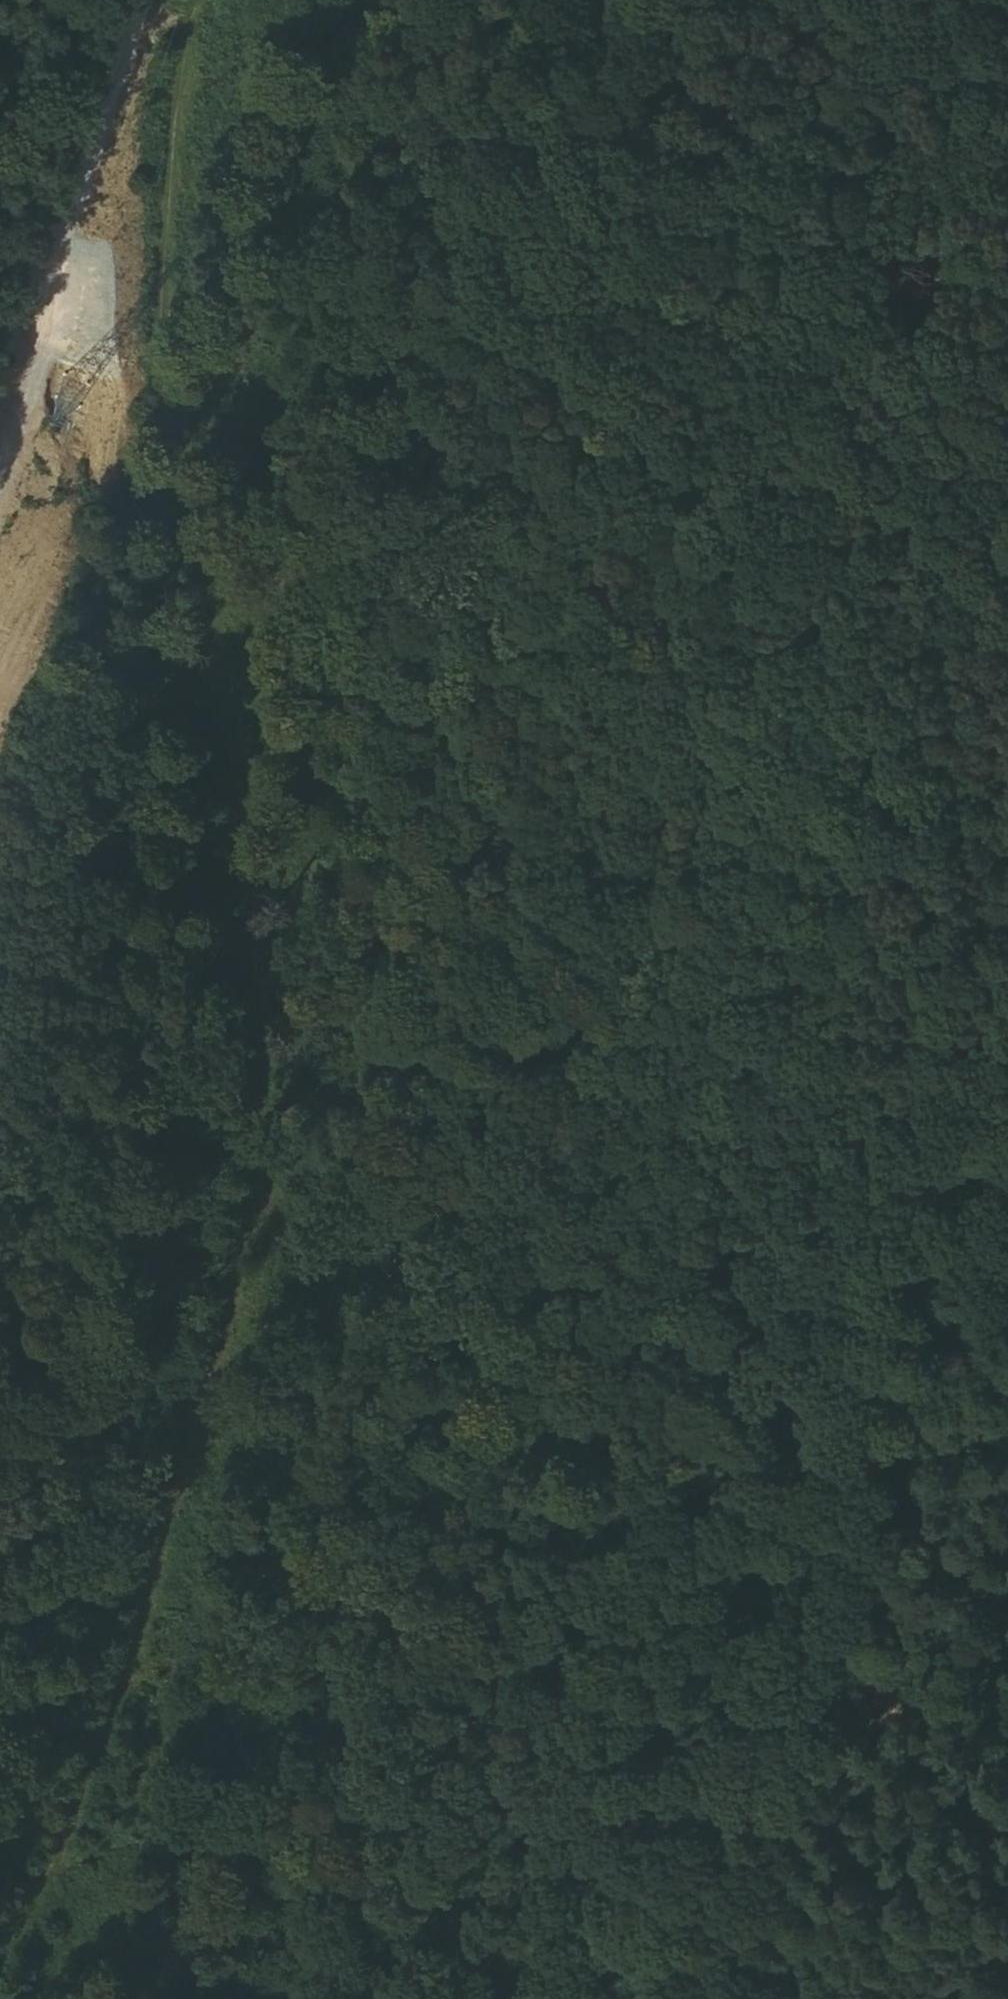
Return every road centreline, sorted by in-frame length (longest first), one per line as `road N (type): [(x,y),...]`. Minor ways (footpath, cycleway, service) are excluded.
road 1 (track): [(191,0),(165,237),(164,365),(247,905),(254,1061),(236,1248),(144,1587),(48,1876),(0,1991)]
road 2 (track): [(788,1998),(829,1889),(993,1694),(1007,1707)]

